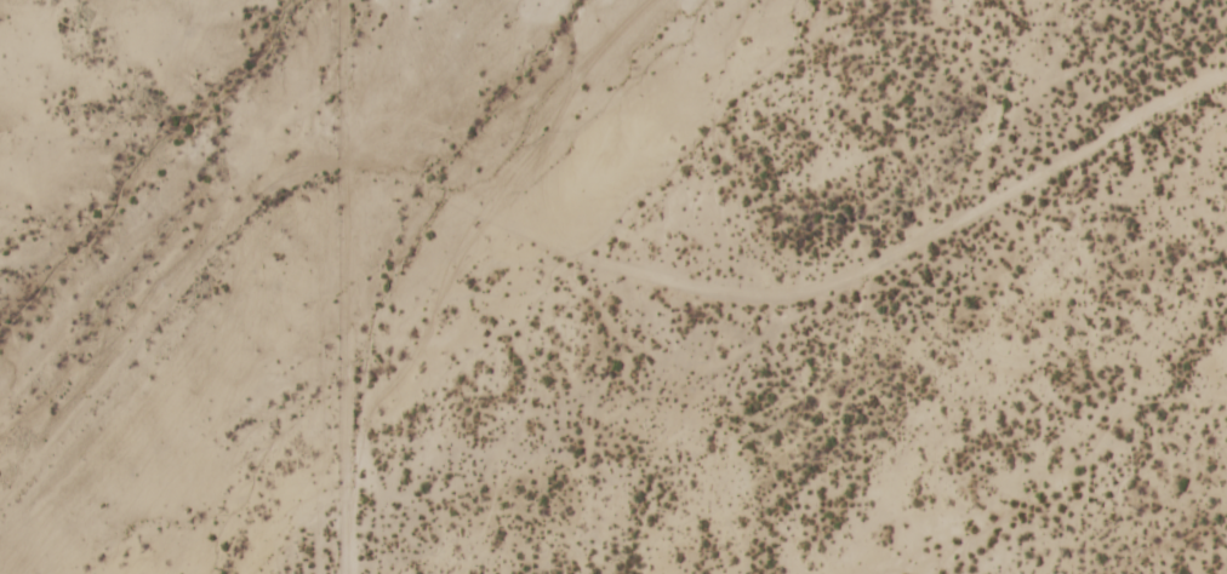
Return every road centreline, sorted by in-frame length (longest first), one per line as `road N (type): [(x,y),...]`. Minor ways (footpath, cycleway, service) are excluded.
road 1 (track): [(346,167),(400,174),(561,249),(674,283),(720,295),(797,293),(880,263),(1226,76)]
road 2 (track): [(347,573),(346,0)]
road 3 (track): [(0,499),(39,464),(48,432),(196,248),(228,184),(263,170),(346,167)]
road 4 (track): [(451,200),(478,186),(651,0)]

